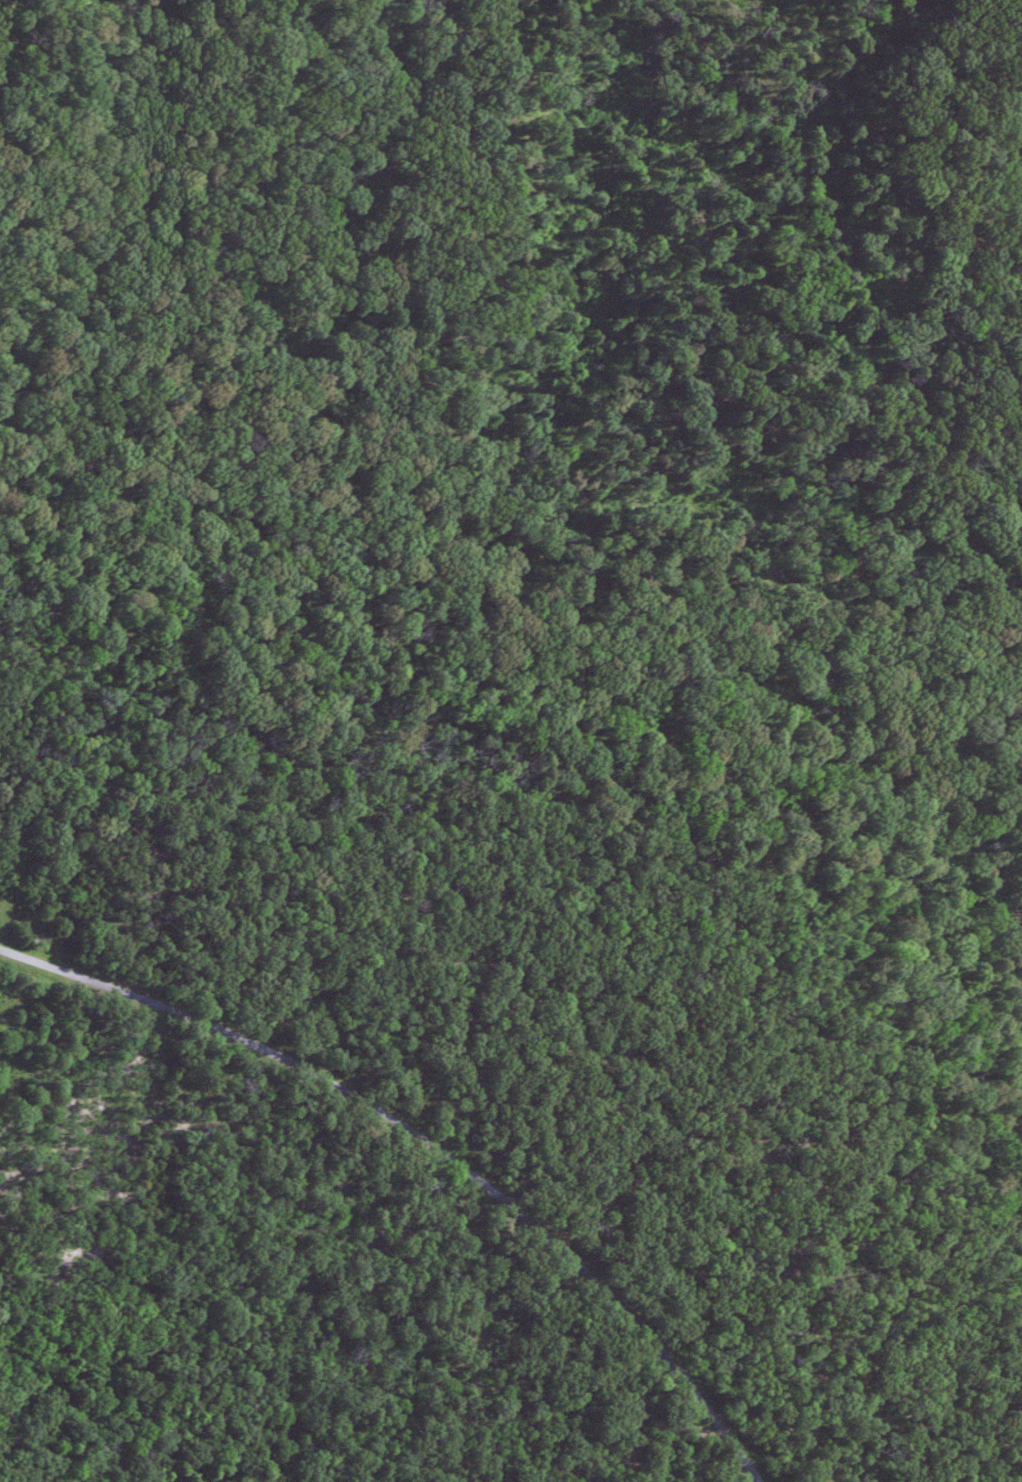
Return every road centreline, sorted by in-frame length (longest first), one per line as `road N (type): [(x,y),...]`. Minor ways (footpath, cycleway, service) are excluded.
road 1 (residential): [(0,948),(253,1041),(439,1148),(606,1289),(760,1481)]

